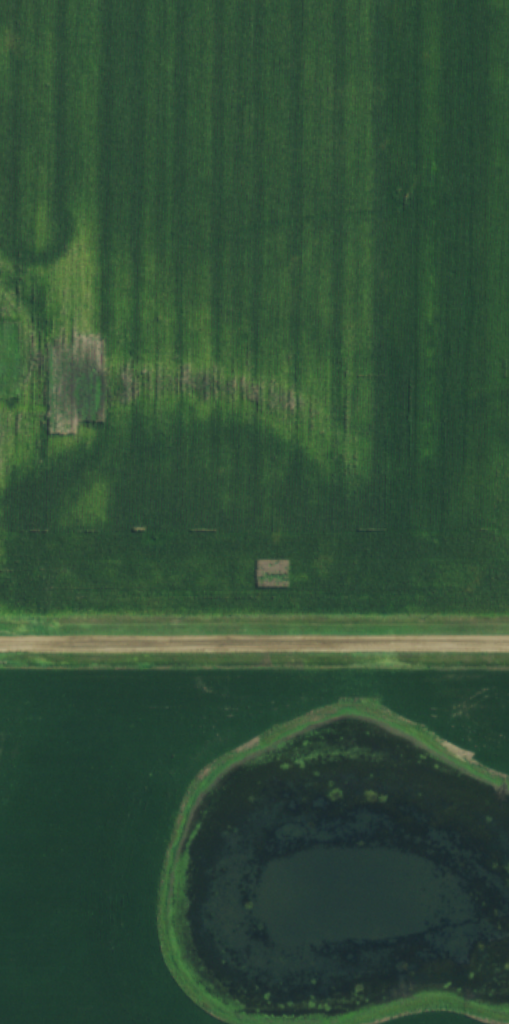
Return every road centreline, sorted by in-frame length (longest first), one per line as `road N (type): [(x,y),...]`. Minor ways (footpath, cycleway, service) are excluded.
road 1 (residential): [(508,640),(0,641)]

